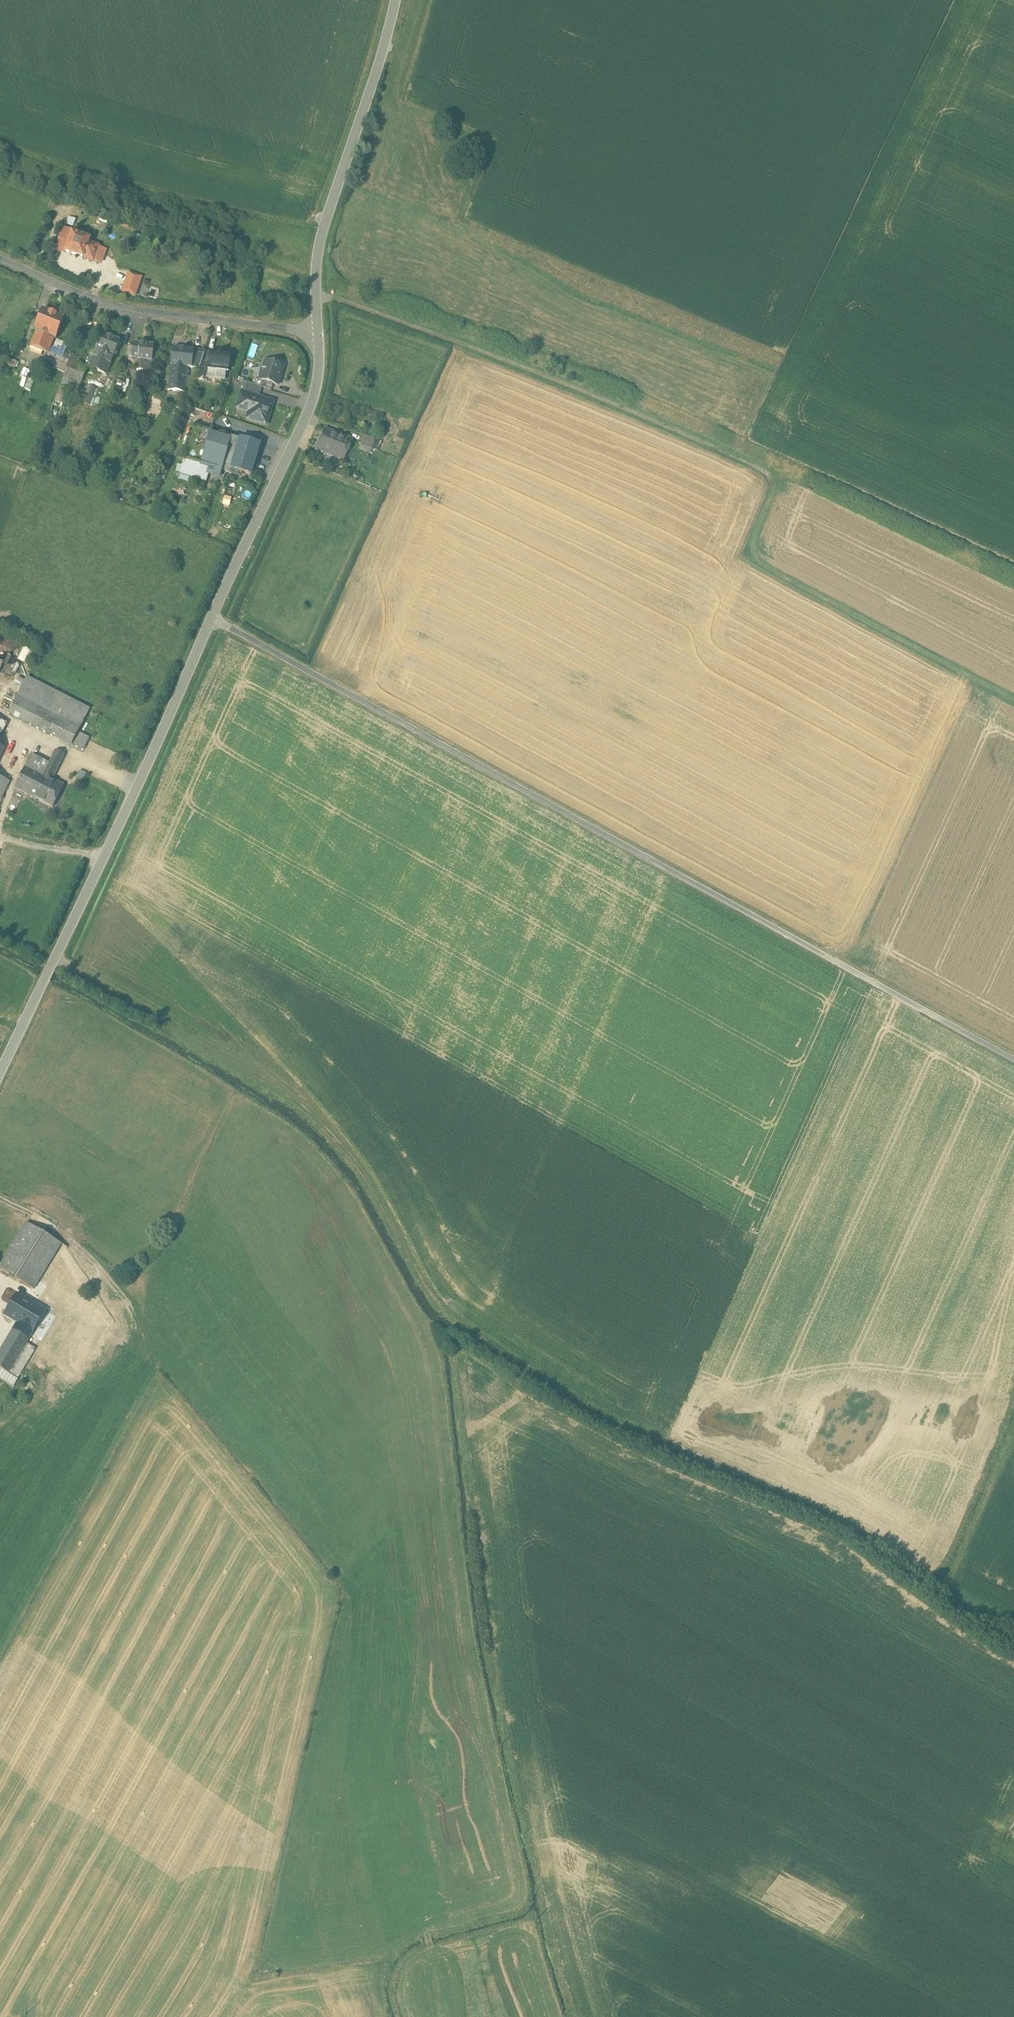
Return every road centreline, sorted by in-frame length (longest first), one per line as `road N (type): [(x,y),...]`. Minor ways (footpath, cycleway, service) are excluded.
road 1 (track): [(1013,1058),(212,621)]
road 2 (unclassified): [(0,1077),(306,422),(320,332)]
road 3 (unclassified): [(320,332),(323,233),(396,0)]
road 4 (residential): [(0,256),(114,303),(320,332)]

